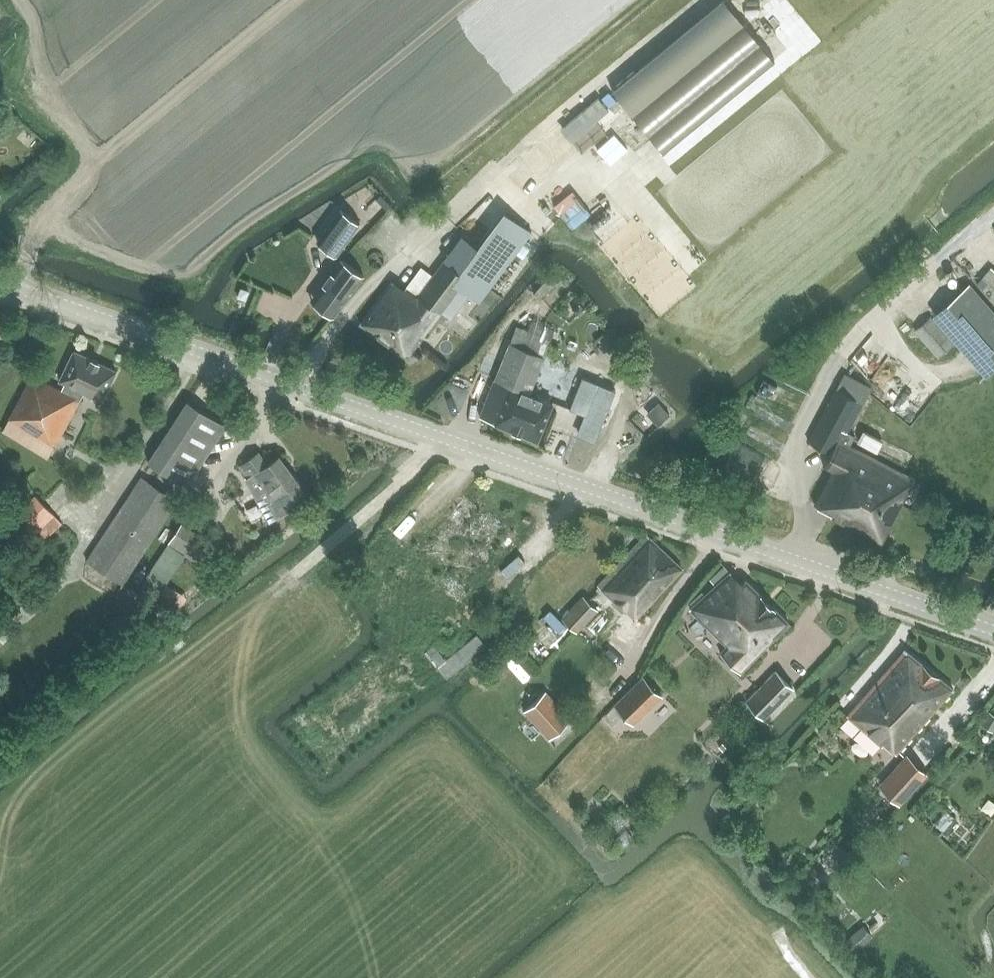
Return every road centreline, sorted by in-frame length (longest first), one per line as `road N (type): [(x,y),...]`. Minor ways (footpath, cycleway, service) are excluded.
road 1 (tertiary): [(993,630),(0,287)]
road 2 (track): [(286,584),(438,441)]

